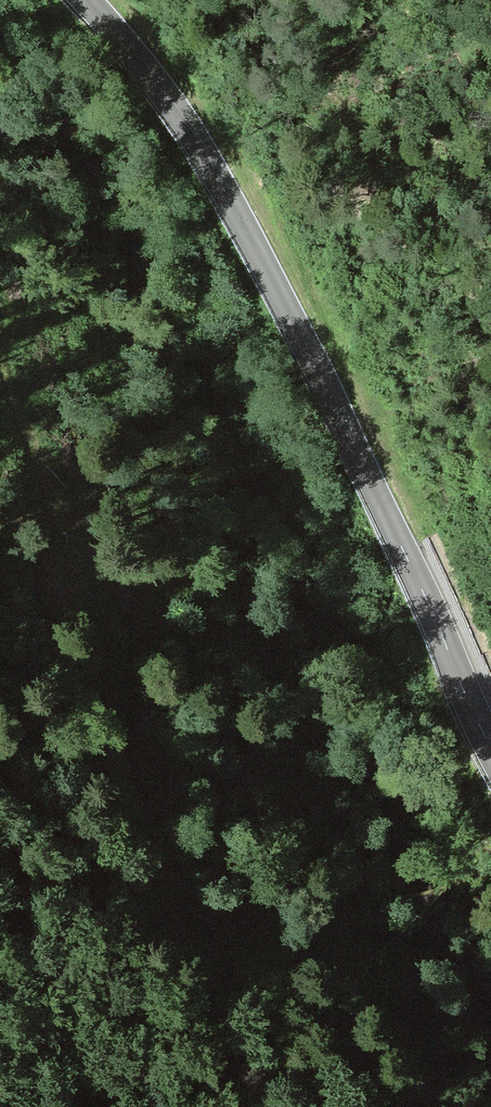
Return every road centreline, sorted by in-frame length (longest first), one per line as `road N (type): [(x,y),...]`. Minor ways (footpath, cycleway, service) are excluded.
road 1 (tertiary): [(490,733),(226,139),(186,73),(117,0)]
road 2 (track): [(0,357),(150,795),(245,993),(315,1106)]

